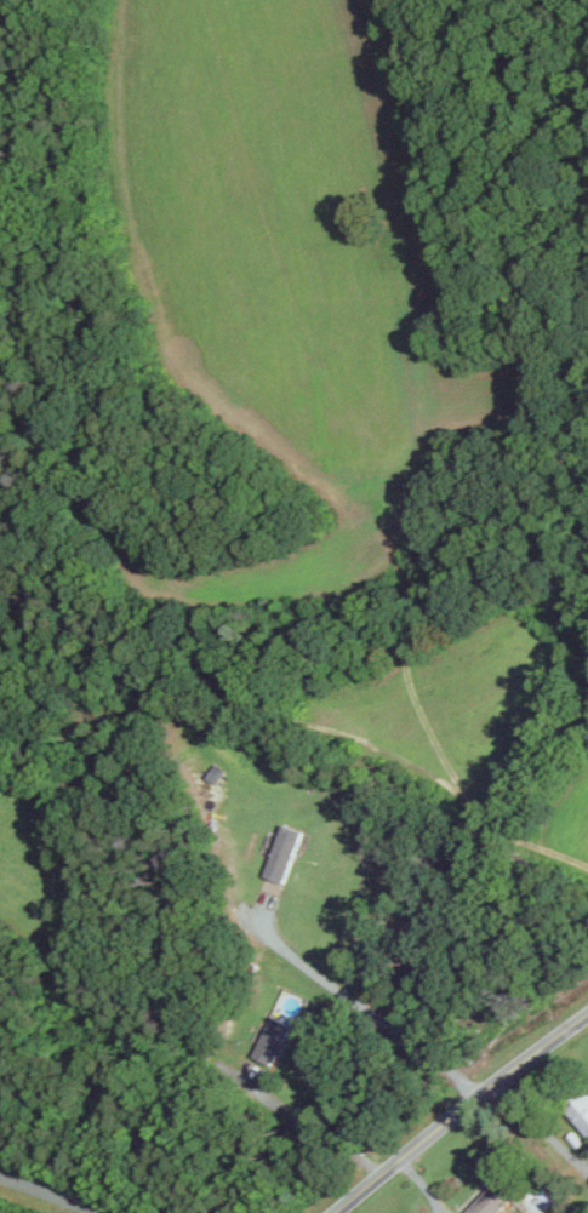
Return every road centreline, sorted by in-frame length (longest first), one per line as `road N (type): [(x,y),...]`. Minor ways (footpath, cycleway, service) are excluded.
road 1 (residential): [(339,1212),(587,1022)]

